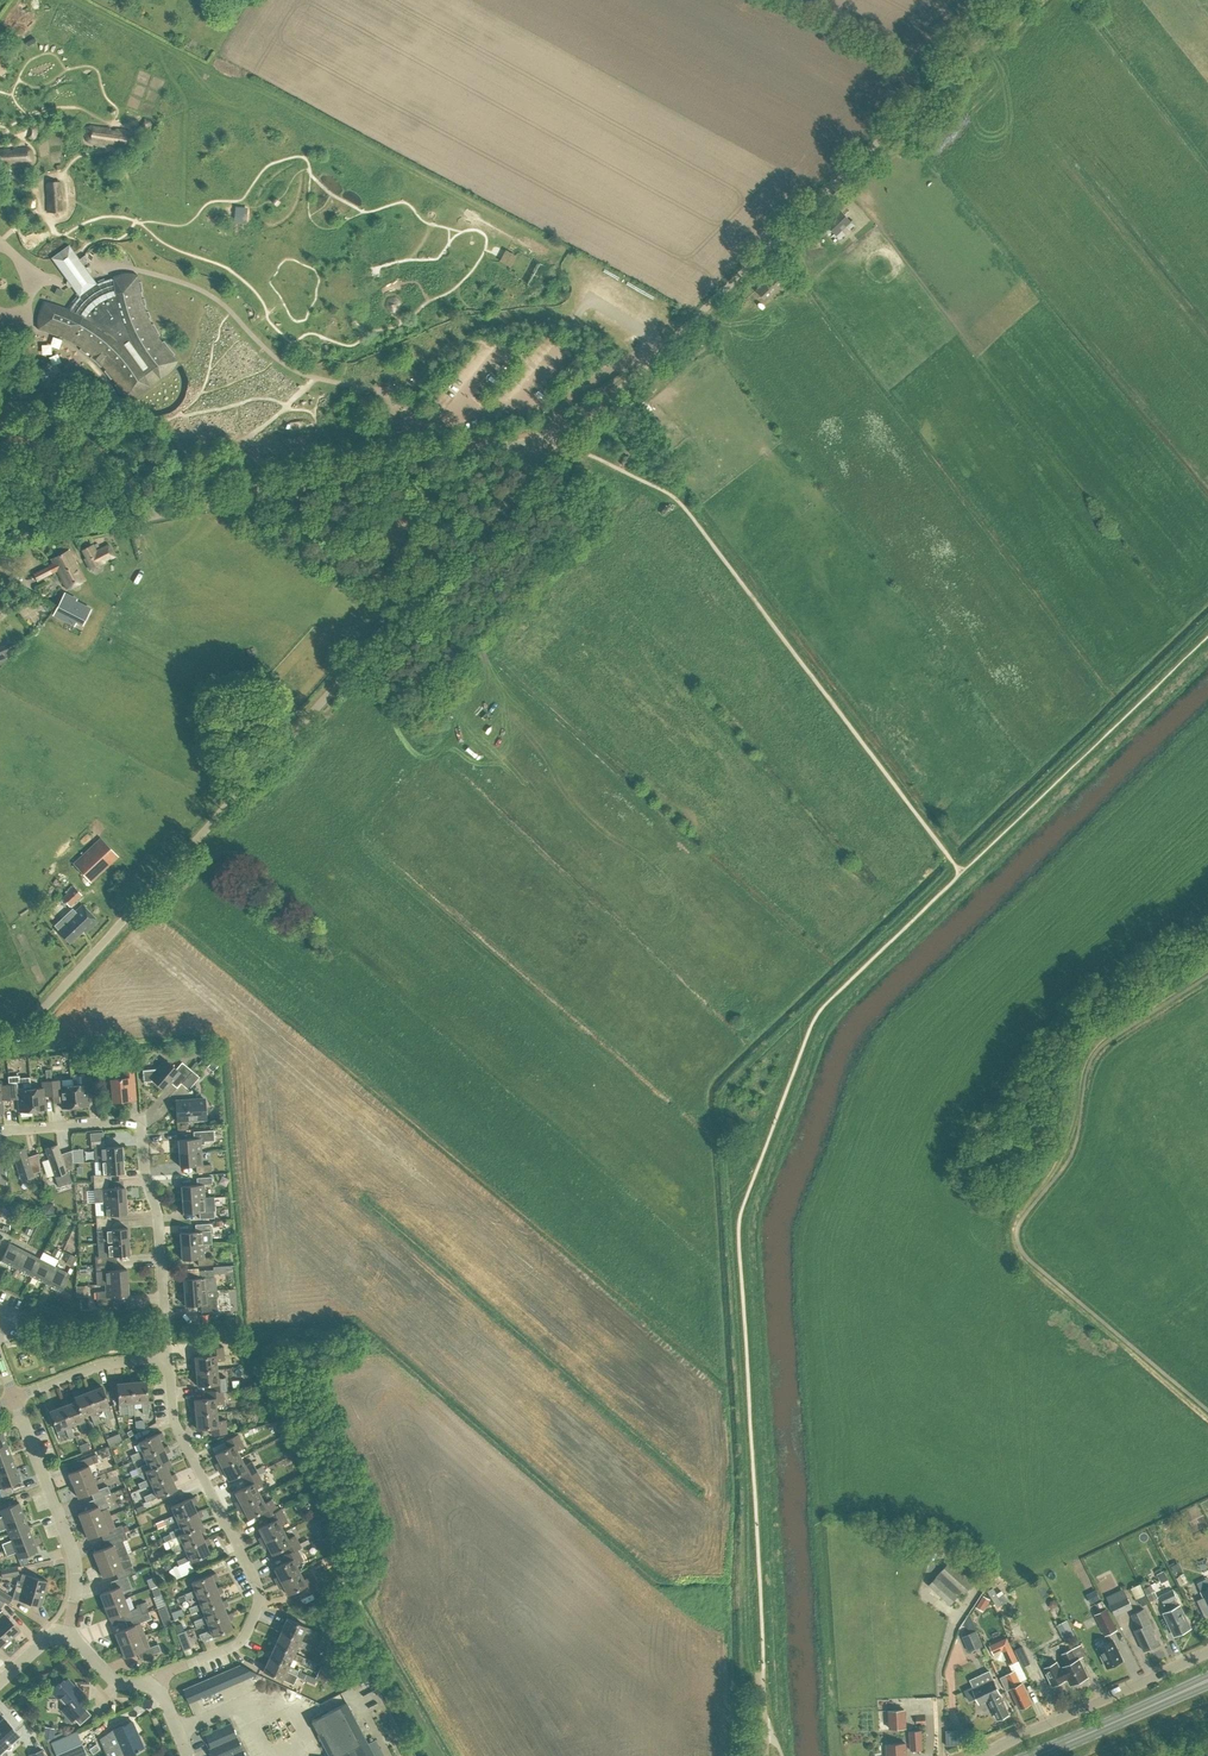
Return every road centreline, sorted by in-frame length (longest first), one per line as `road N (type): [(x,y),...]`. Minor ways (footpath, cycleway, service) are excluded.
road 1 (unclassified): [(0,1037),(26,1024),(552,447)]
road 2 (unclassified): [(552,447),(1021,0)]
road 3 (track): [(1207,1419),(1022,1265),(1011,1238),(1014,1218),(1063,1148),(1088,1050),(1207,967)]
road 4 (unclassified): [(0,544),(524,442),(552,447)]
road 5 (residential): [(157,1679),(235,1644),(258,1602),(255,1579),(175,1421),(168,1359)]
road 6 (residential): [(168,1359),(158,1218),(140,1124),(0,1131)]
road 7 (unclassified): [(1207,1652),(984,1755)]
road 8 (residential): [(65,1627),(76,1559),(13,1397)]
road 9 (primary): [(1039,1755),(1207,1681)]
road 10 (residential): [(168,1359),(93,1366),(13,1397)]

